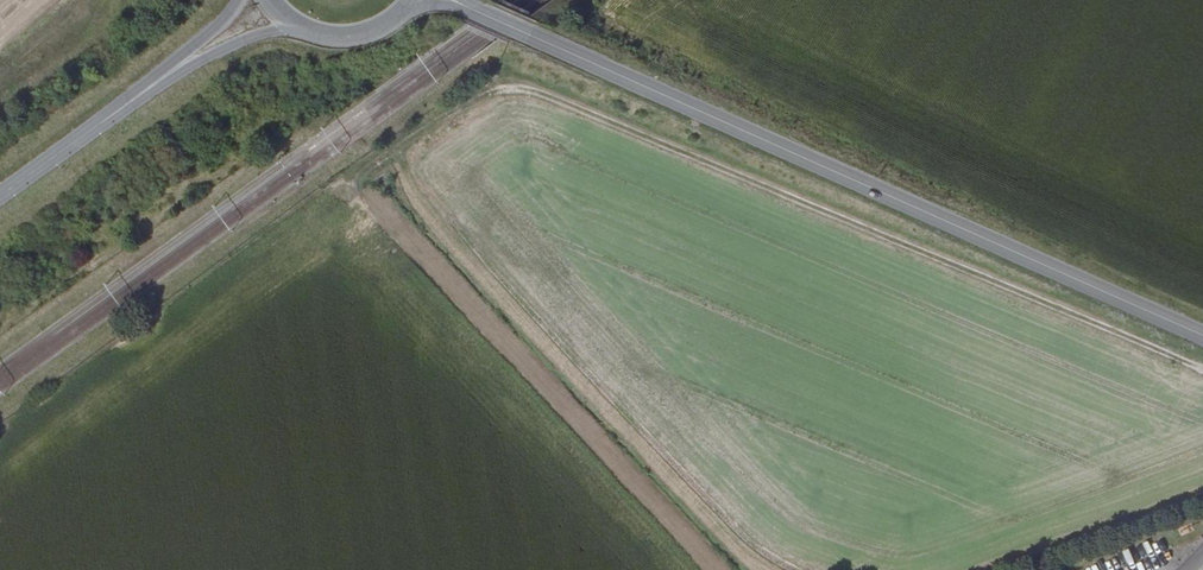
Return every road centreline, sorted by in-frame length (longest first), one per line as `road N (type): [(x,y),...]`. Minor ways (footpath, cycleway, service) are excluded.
road 1 (track): [(367,171),(453,112),(492,92),(523,90),(1202,368)]
road 2 (tertiary): [(1202,335),(463,6)]
road 3 (secondary): [(127,109),(254,38),(299,22)]
road 4 (secondary): [(241,0),(127,109)]
road 5 (secondary): [(0,199),(127,109)]

